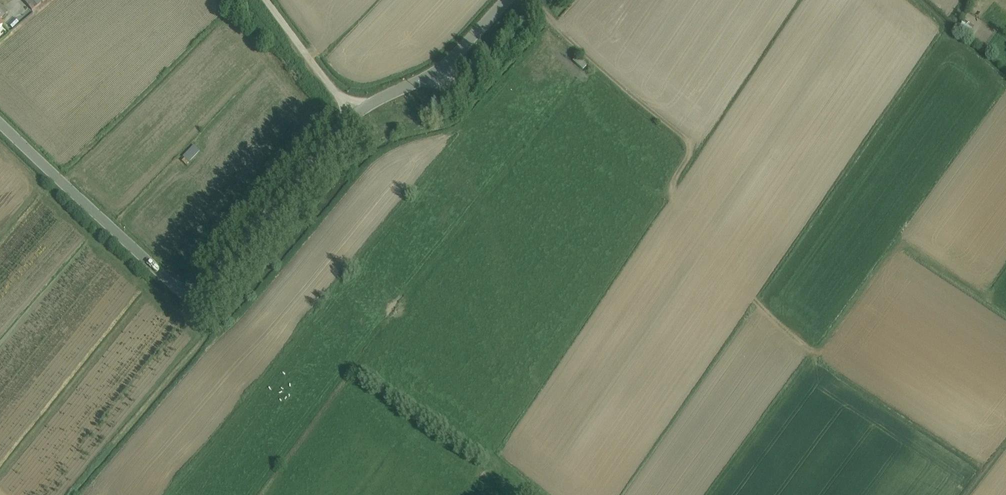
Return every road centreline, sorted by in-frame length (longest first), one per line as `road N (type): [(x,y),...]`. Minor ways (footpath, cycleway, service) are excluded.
road 1 (tertiary): [(0,123),(181,290),(194,292),(349,121)]
road 2 (tertiary): [(370,106),(447,63),(506,0)]

